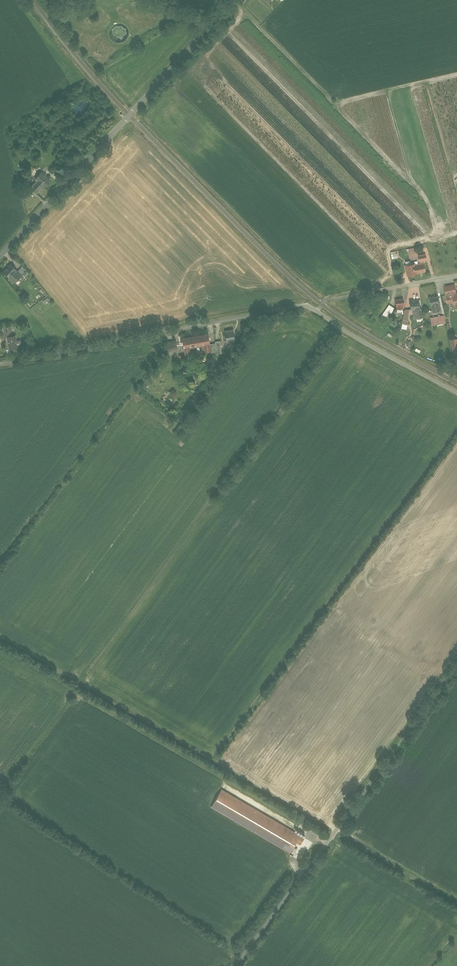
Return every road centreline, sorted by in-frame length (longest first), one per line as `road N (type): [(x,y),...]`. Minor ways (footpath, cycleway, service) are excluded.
road 1 (residential): [(236,965),(456,668)]
road 2 (residential): [(236,0),(0,256)]
road 3 (residential): [(302,305),(0,364)]
road 4 (residential): [(302,305),(456,392)]
road 5 (residential): [(456,274),(332,299)]

